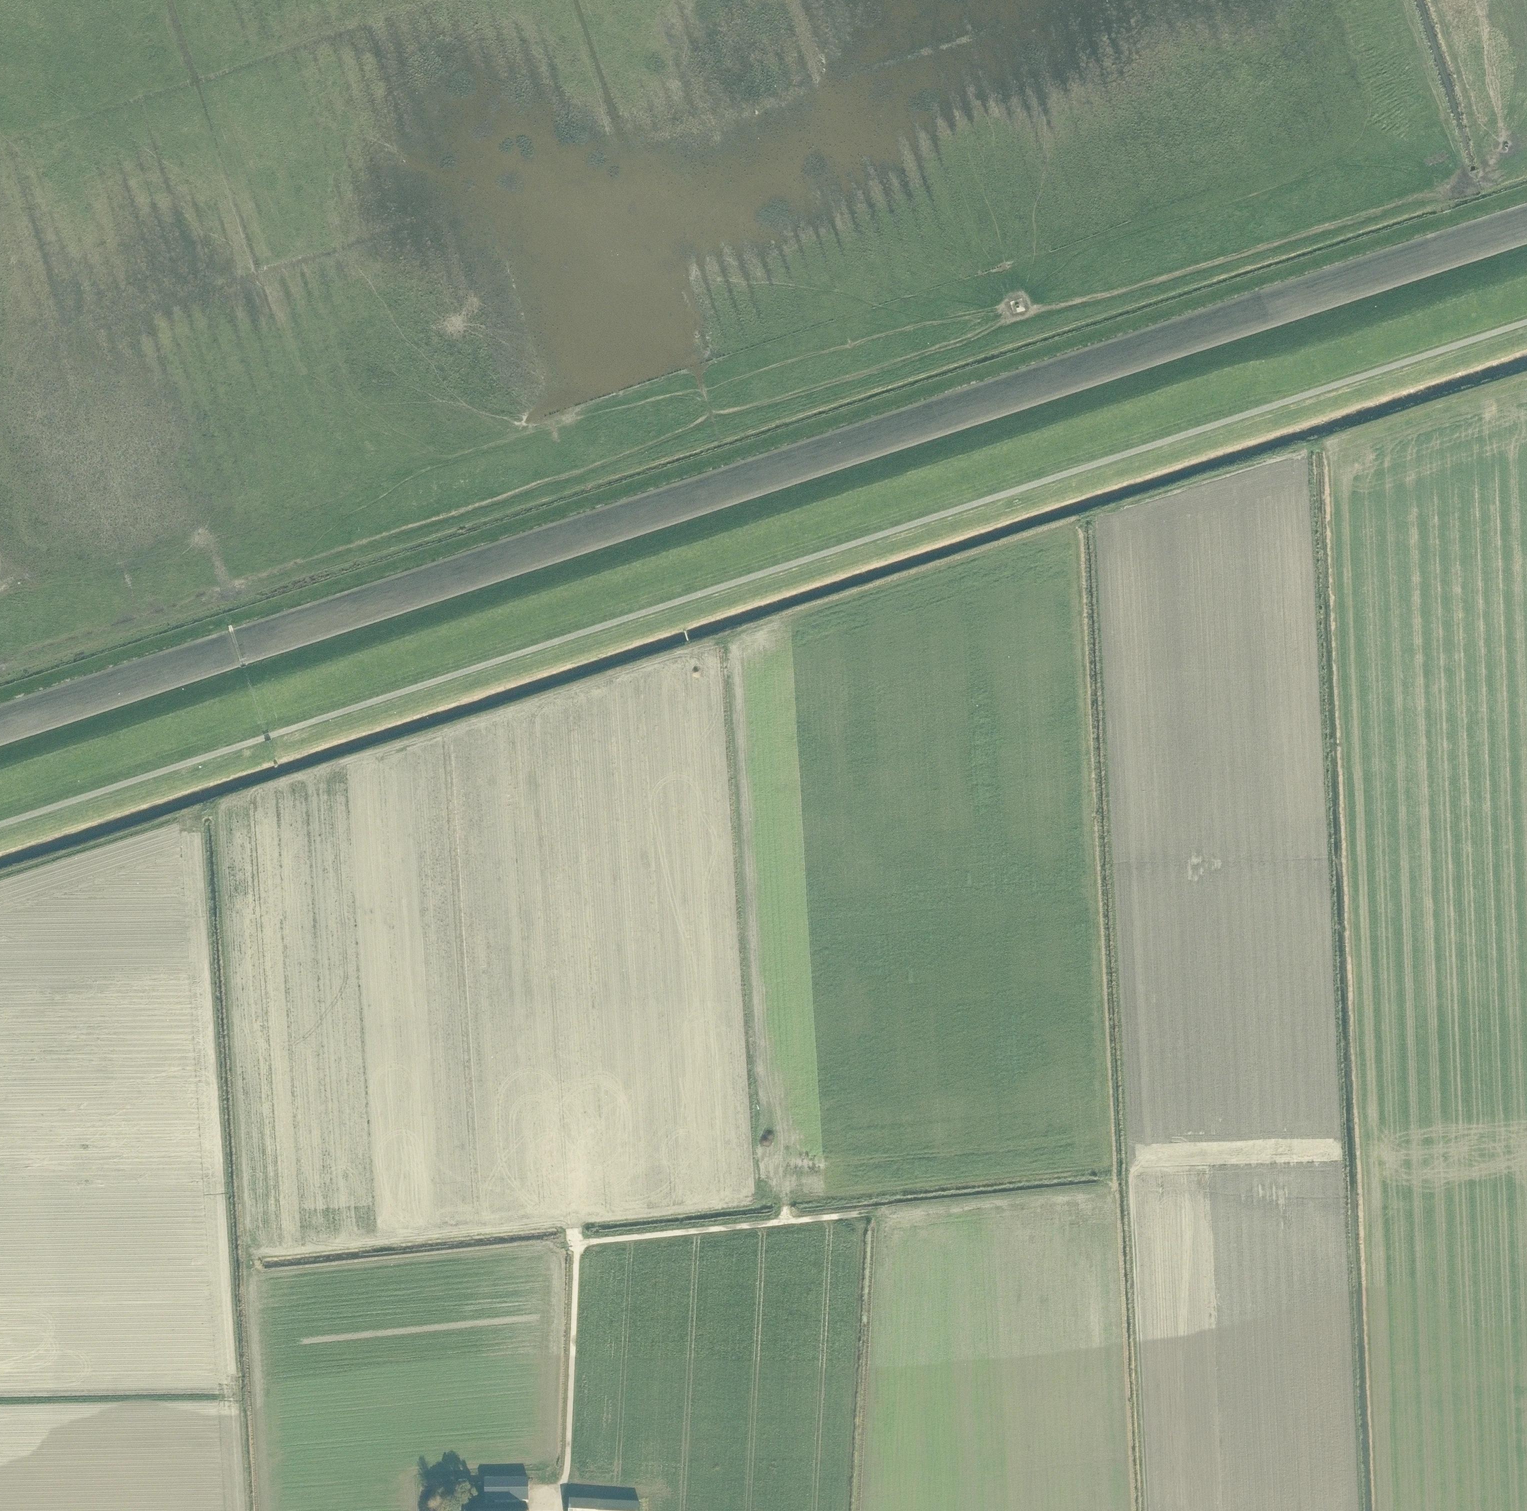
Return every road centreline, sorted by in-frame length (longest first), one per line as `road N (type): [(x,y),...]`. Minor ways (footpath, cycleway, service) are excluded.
road 1 (unclassified): [(0,824),(1526,321)]

